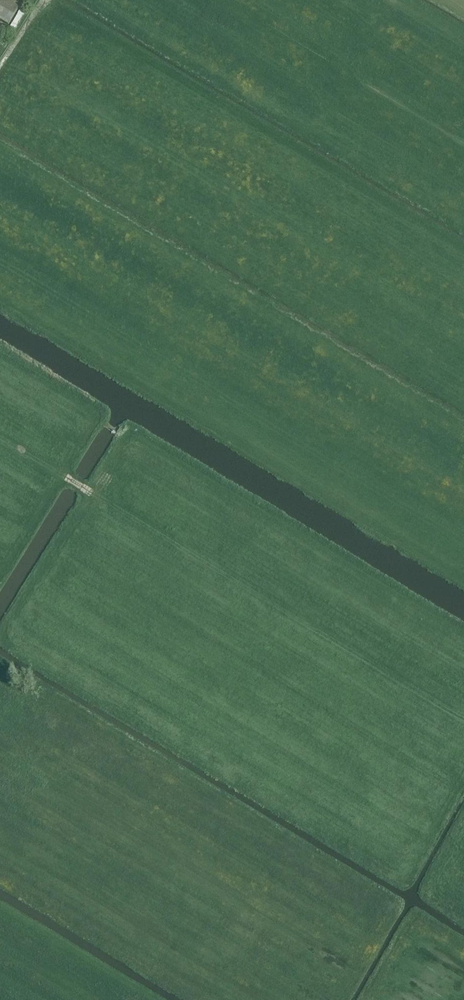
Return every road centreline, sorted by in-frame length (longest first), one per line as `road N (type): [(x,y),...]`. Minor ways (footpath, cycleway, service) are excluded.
road 1 (track): [(463,708),(0,439)]

